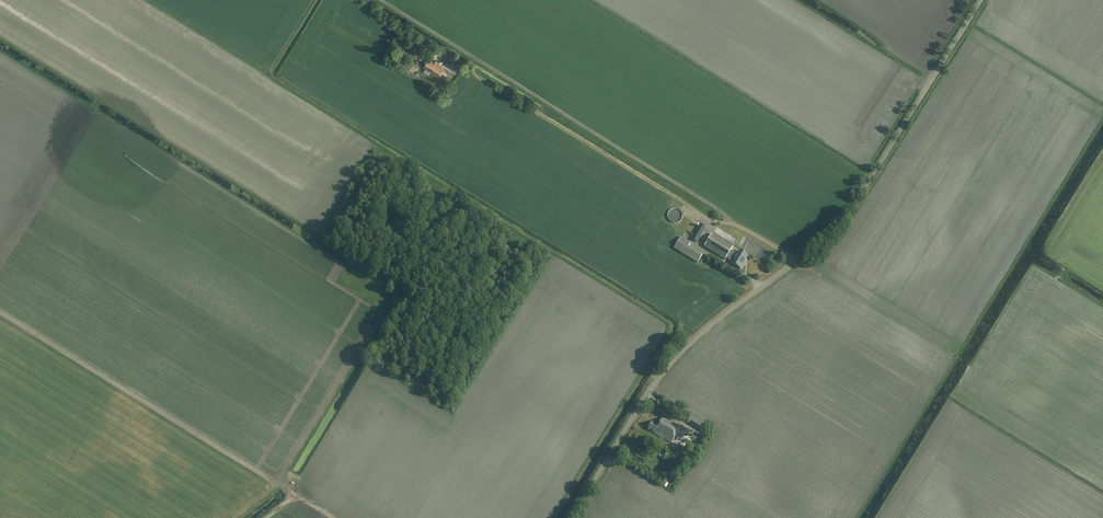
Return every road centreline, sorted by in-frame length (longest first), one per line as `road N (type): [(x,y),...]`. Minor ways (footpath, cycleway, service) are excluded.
road 1 (unclassified): [(572,517),(680,353),(797,261),(855,201),(981,0)]
road 2 (track): [(380,0),(714,207),(730,225)]
road 3 (track): [(333,517),(0,312)]

